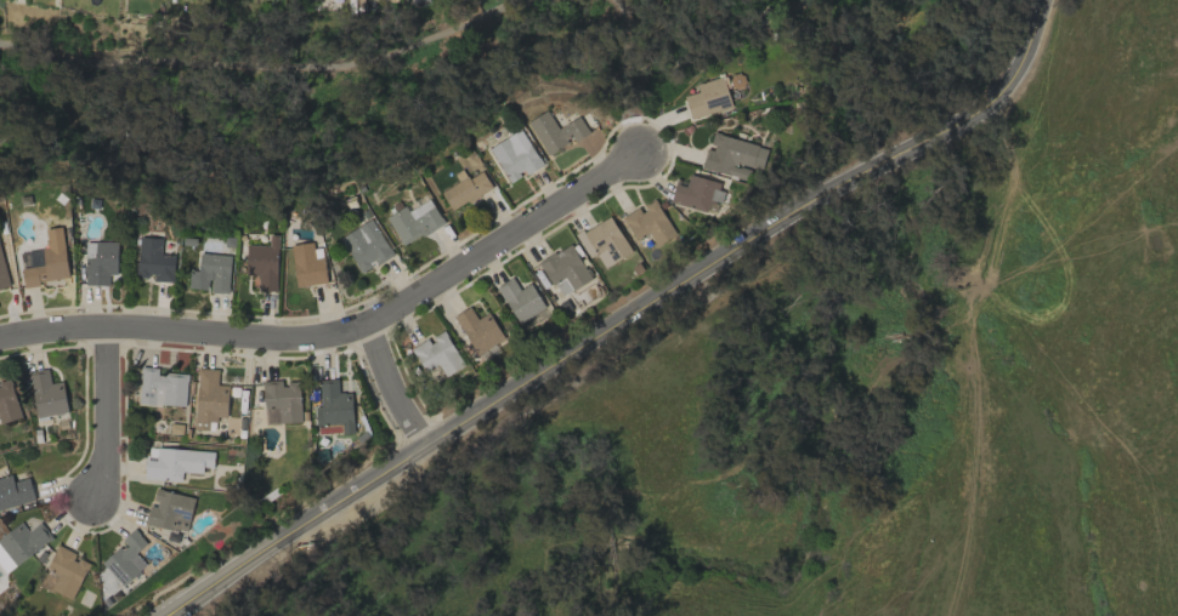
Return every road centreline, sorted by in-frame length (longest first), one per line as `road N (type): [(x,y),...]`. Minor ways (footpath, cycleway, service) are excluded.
road 1 (residential): [(1047,0),(1009,85),(972,113),(829,188),(585,349),(420,444),(170,615)]
road 2 (residential): [(0,336),(106,325),(335,336),(364,327),(636,150)]
road 3 (residential): [(106,325),(107,464),(87,503)]
road 4 (residential): [(364,327),(420,444)]

